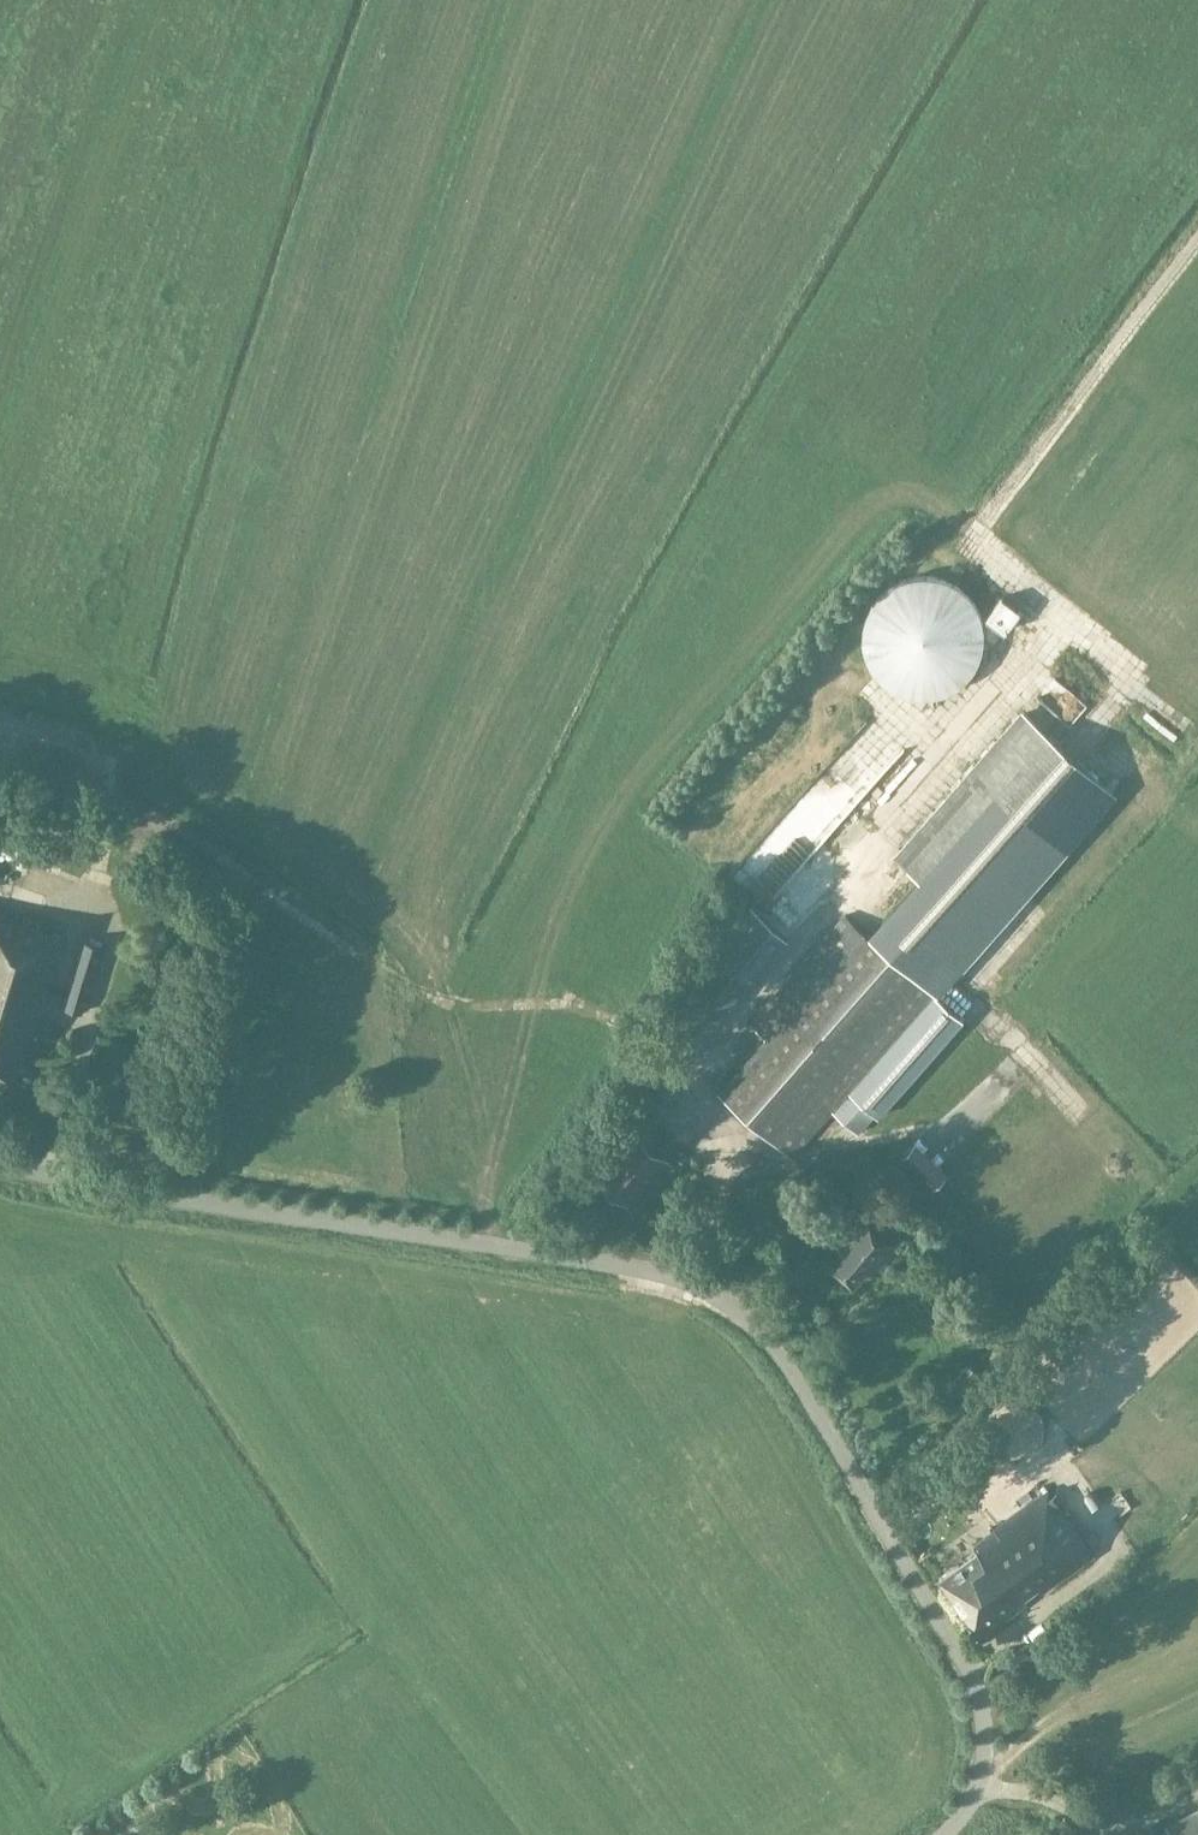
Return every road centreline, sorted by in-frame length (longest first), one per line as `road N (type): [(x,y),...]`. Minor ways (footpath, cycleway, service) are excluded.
road 1 (unclassified): [(943,1834),(981,1772),(982,1717),(971,1676),(800,1389),(727,1304),(621,1265),(158,1197),(0,1163)]

